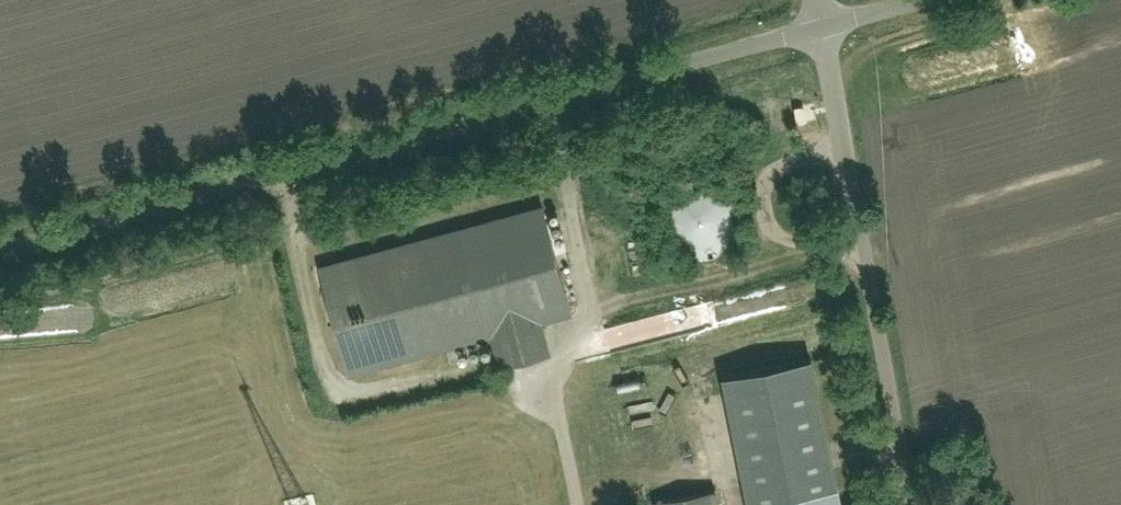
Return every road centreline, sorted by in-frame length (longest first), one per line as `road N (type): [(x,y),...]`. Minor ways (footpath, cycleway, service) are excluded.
road 1 (residential): [(0,250),(821,30)]
road 2 (residential): [(821,30),(907,504)]
road 3 (track): [(866,276),(581,346),(546,375),(573,504)]
road 4 (track): [(546,375),(505,380),(465,372),(352,400),(326,383),(292,223),(295,170)]
road 5 (track): [(581,346),(587,290),(552,101)]

